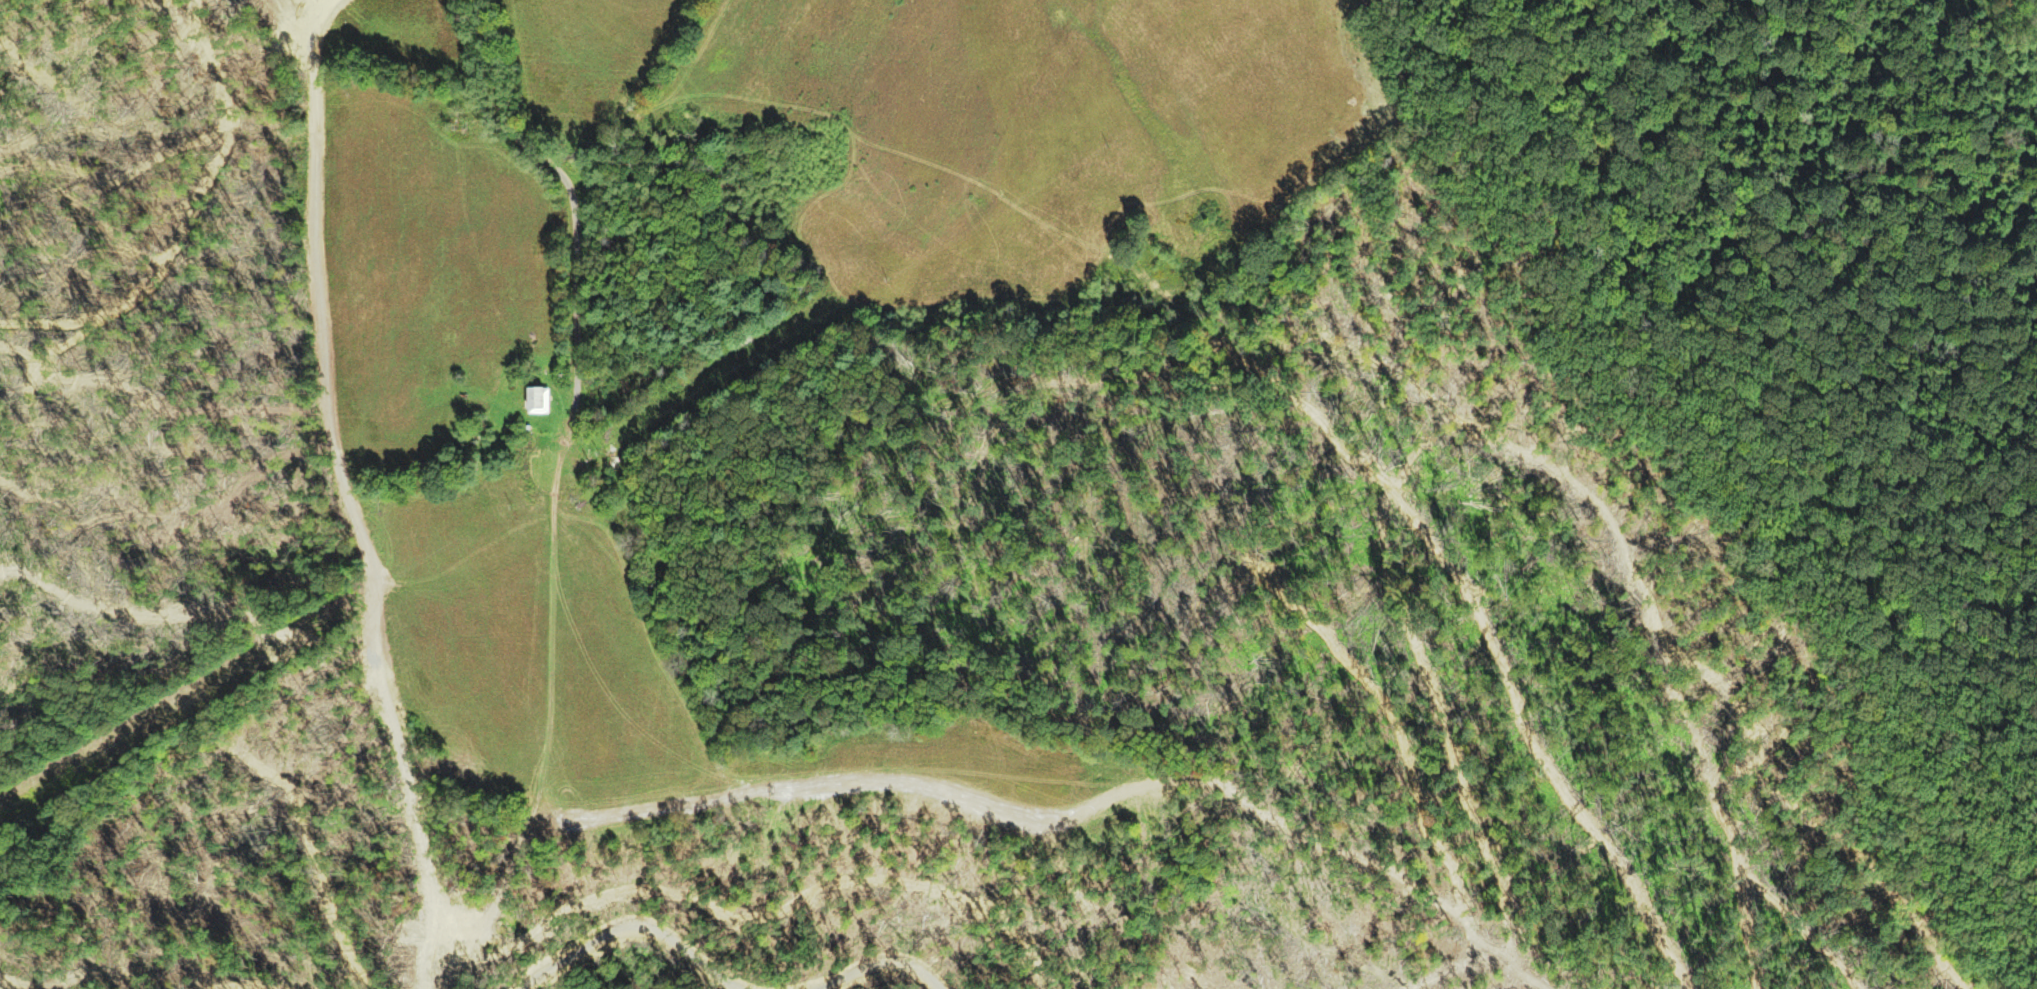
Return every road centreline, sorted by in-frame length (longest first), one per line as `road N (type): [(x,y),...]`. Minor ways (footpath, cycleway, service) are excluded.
road 1 (residential): [(578,400),(562,176),(513,130),(474,0)]

